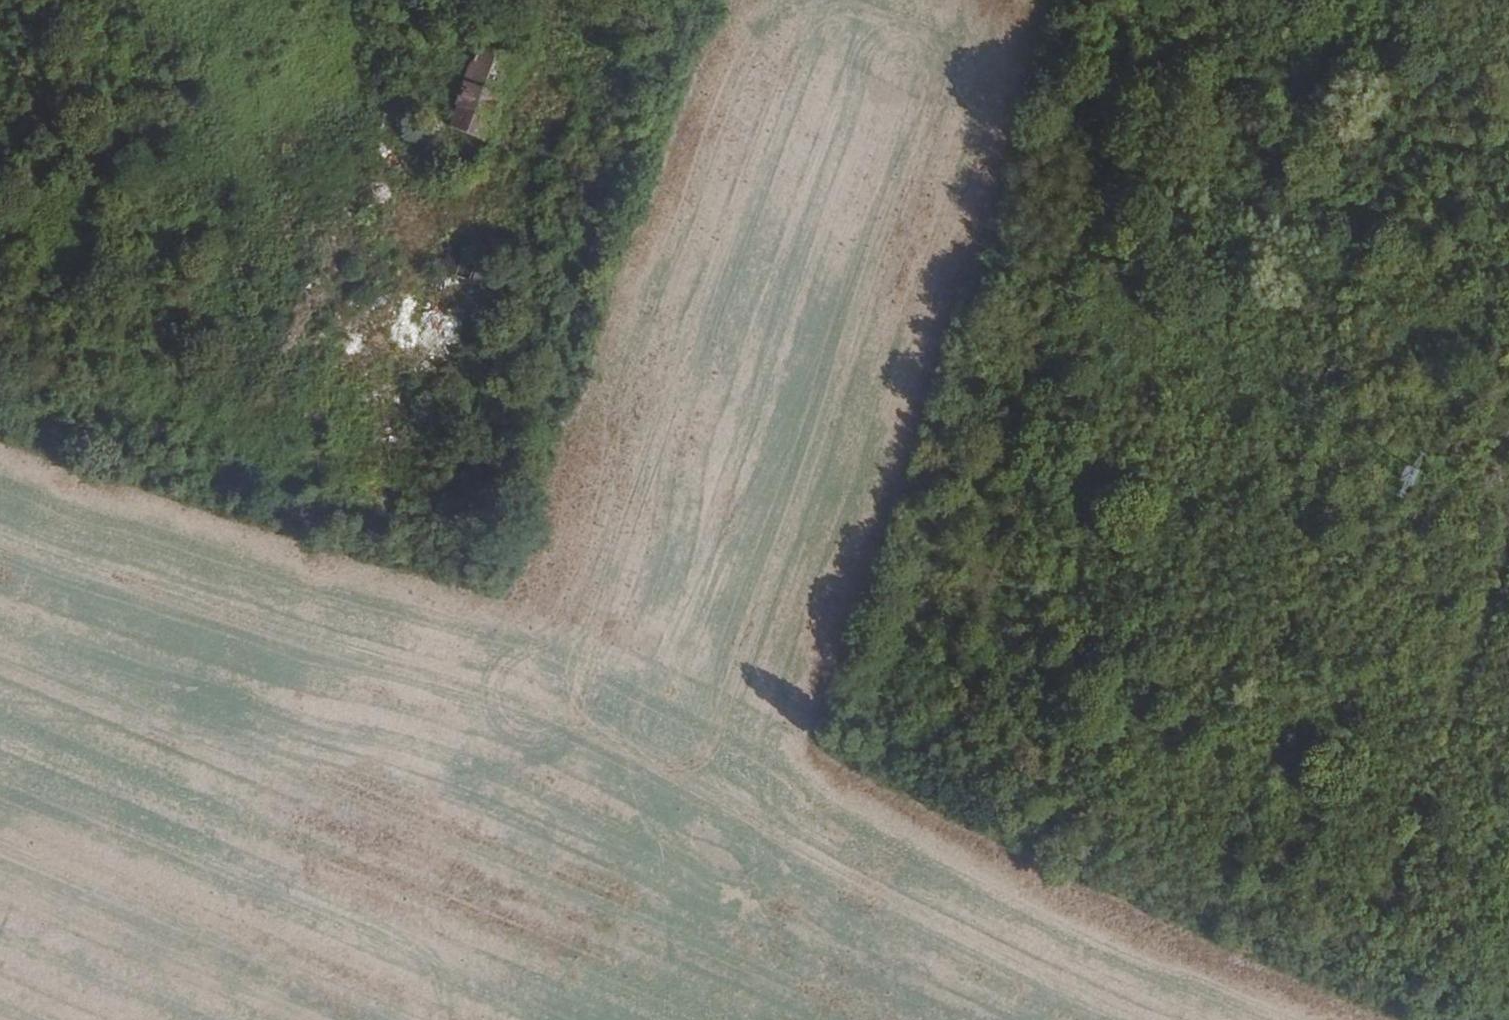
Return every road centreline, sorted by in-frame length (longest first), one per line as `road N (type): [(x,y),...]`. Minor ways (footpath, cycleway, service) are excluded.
road 1 (track): [(553,0),(535,45),(538,92),(472,205),(313,165),(250,110),(246,79),(287,0)]
road 2 (track): [(1101,0),(1457,130),(1508,162)]

